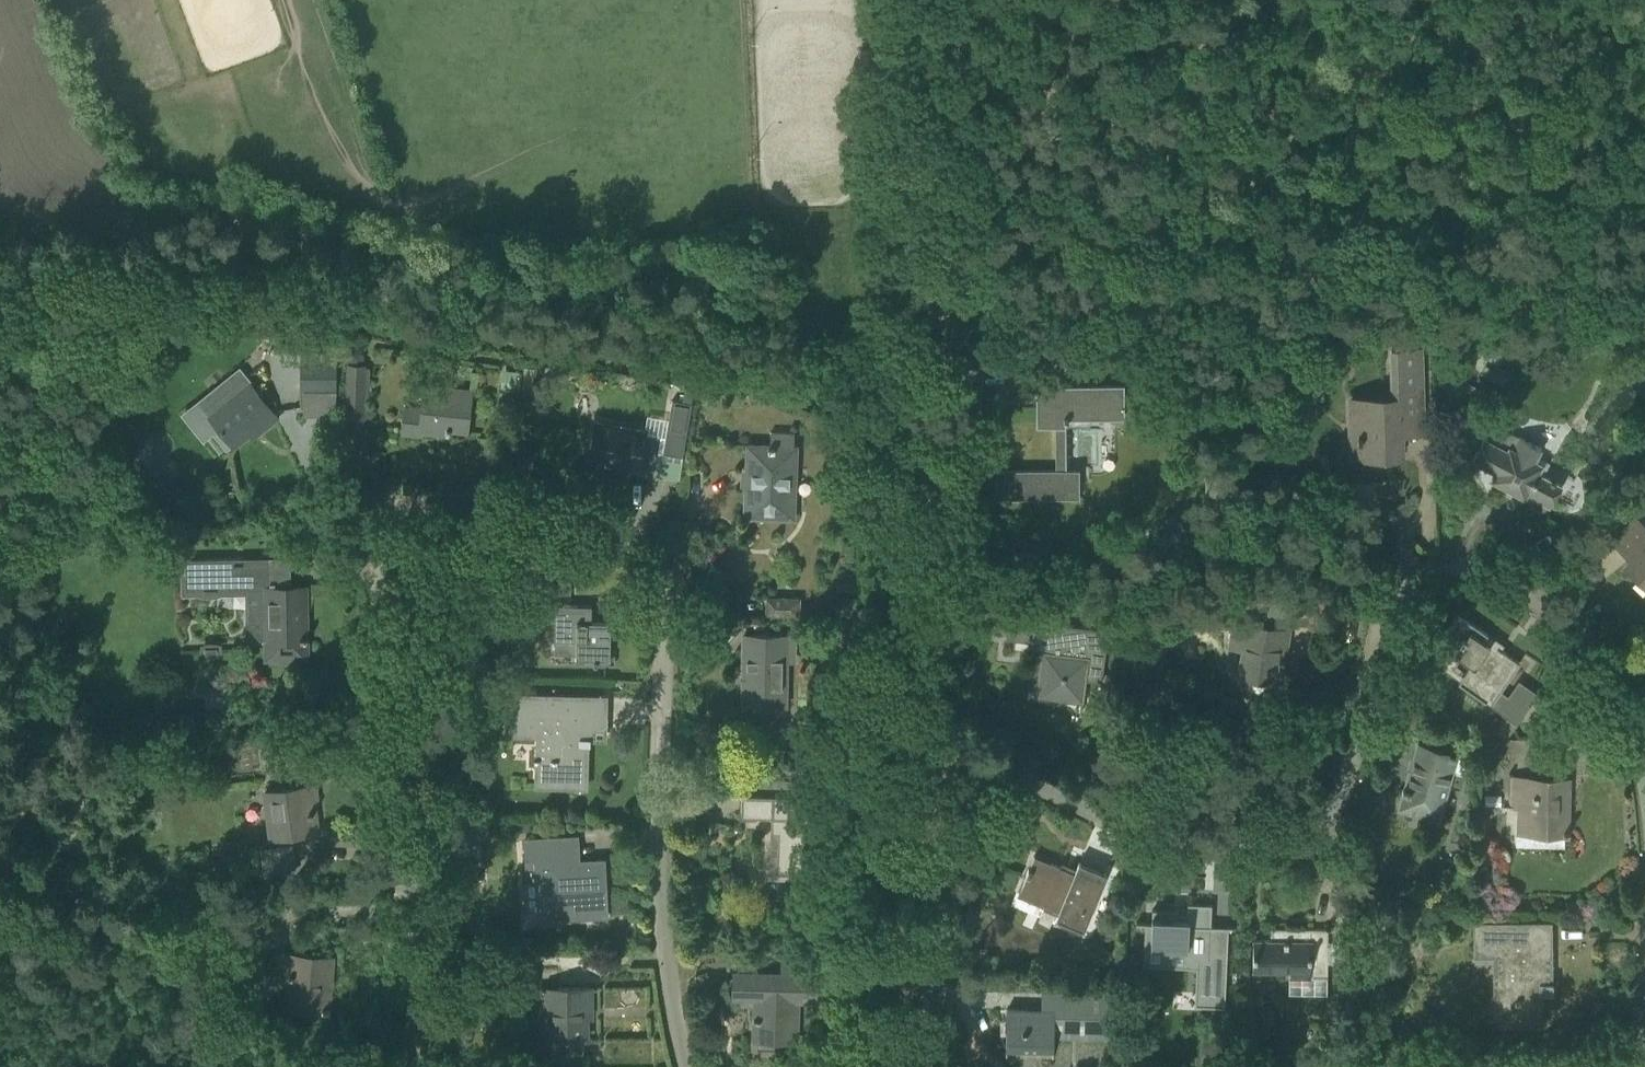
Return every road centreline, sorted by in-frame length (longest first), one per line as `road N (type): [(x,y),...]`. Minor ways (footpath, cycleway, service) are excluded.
road 1 (residential): [(706,1066),(673,933),(663,563),(651,548),(394,510),(376,534),(371,729),(405,914),(394,1066)]
road 2 (residential): [(1644,770),(1628,715),(1579,635),(1545,601),(1489,579),(1438,571),(1414,575),(1386,599),(1328,812),(1274,841),(1238,847),(1110,817),(935,737)]
road 3 (residential): [(935,737),(931,560),(915,406)]
road 4 (residential): [(929,1066),(935,737)]

